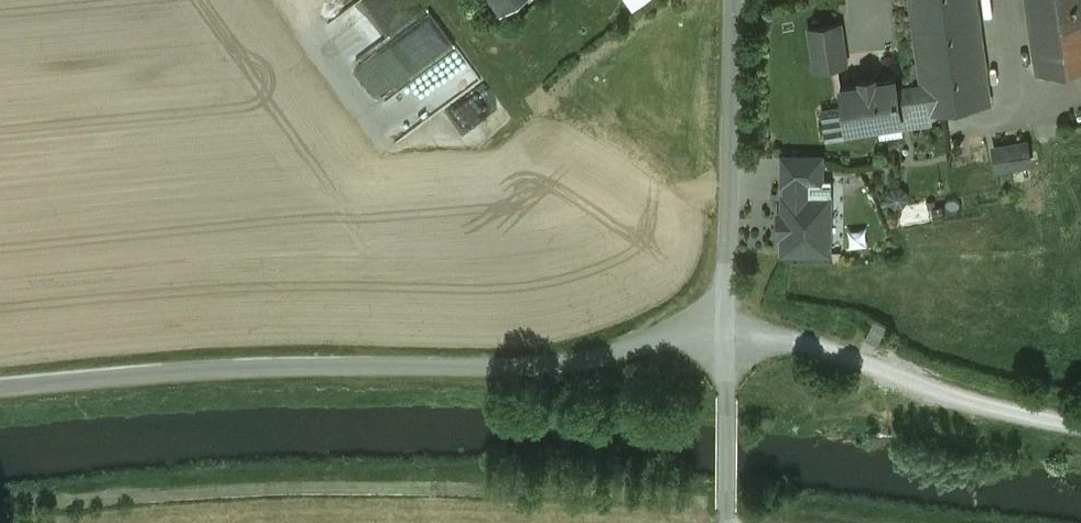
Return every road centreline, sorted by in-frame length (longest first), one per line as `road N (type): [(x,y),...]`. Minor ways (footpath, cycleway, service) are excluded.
road 1 (unclassified): [(728,326),(572,366),(205,368),(0,388)]
road 2 (track): [(1080,423),(981,405),(830,337),(728,326)]
road 3 (unclassified): [(728,326),(737,0)]
road 4 (unclassified): [(723,522),(728,326)]

